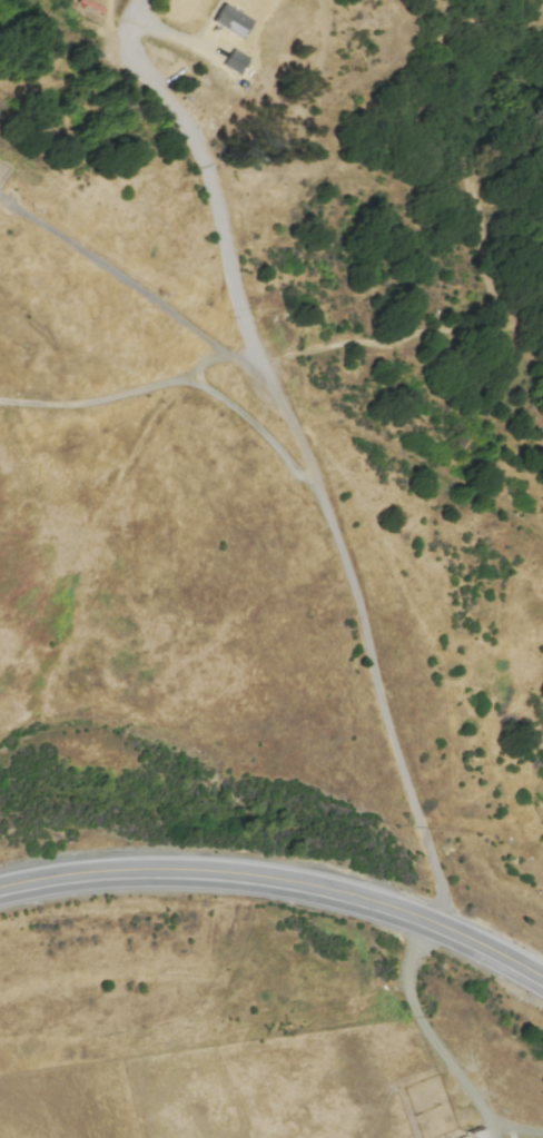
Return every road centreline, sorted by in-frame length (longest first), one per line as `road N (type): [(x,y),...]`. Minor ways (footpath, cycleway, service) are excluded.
road 1 (track): [(0,199),(249,369),(296,425),(358,592),(386,716),(445,885),(438,924)]
road 2 (primary): [(0,888),(131,870),(279,879),(438,924),(542,975)]
road 3 (track): [(266,384),(223,215),(178,111),(134,72),(47,26),(36,0)]
road 4 (track): [(266,384),(278,364),(299,354),(542,317)]
road 5 (track): [(296,425),(310,420),(356,434),(542,535)]
road 6 (track): [(0,406),(77,408),(141,396),(181,384),(228,355)]
road 7 (track): [(438,924),(415,968),(415,994),(494,1137)]
road 8 (track): [(181,384),(248,416),(328,506)]

